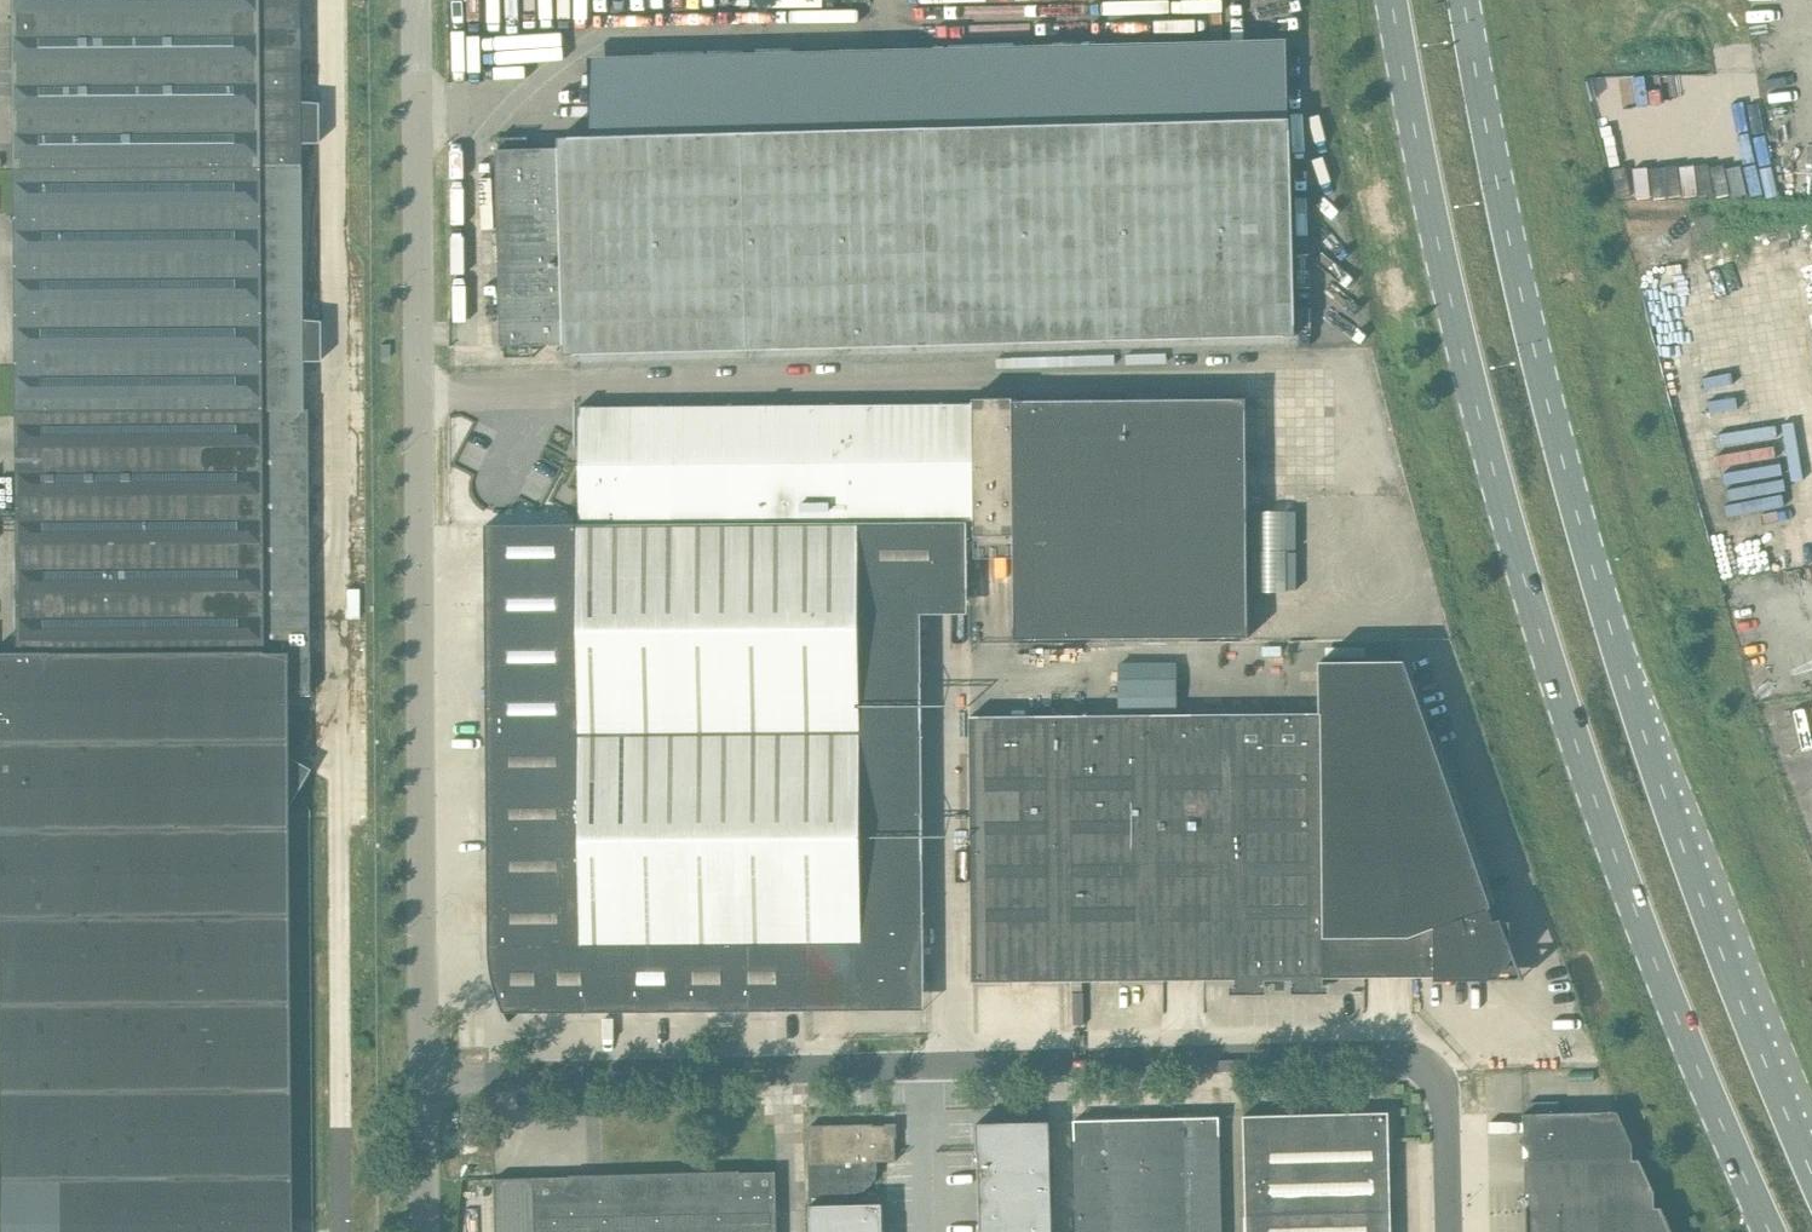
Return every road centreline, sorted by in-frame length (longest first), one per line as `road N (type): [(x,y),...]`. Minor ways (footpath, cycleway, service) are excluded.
road 1 (primary): [(1395,0),(1421,154),(1495,467),(1596,801),(1769,1231)]
road 2 (primary): [(1811,1169),(1663,793),(1556,437),(1469,0)]
road 3 (unclassified): [(1449,1231),(1446,1126),(1426,1067),(1389,1056),(421,1084)]
road 4 (unclassified): [(421,1084),(415,0)]
road 5 (unclassified): [(423,1231),(421,1084)]

